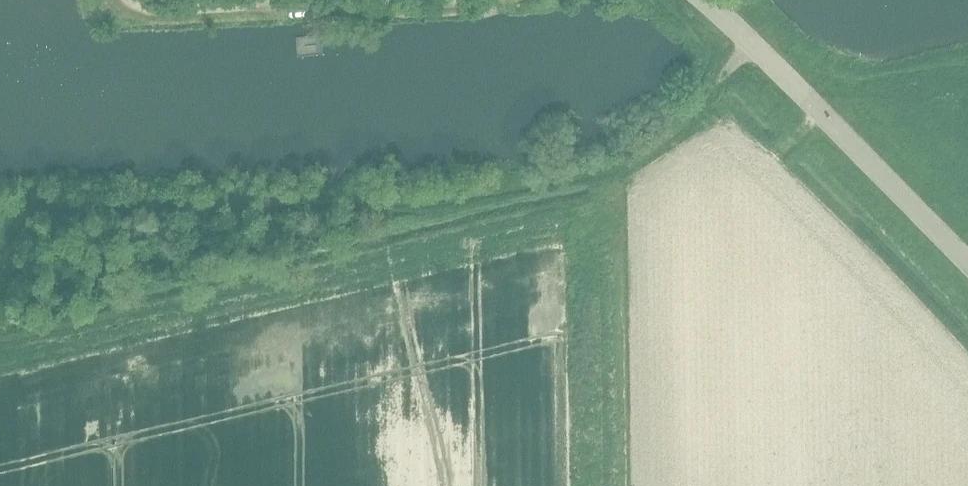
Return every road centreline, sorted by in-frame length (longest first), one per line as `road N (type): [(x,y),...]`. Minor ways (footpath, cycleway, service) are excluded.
road 1 (track): [(0,301),(11,299),(31,203),(463,199),(641,159),(695,121),(759,55)]
road 2 (tertiary): [(967,266),(700,0)]
road 3 (track): [(120,0),(154,10),(490,1)]

